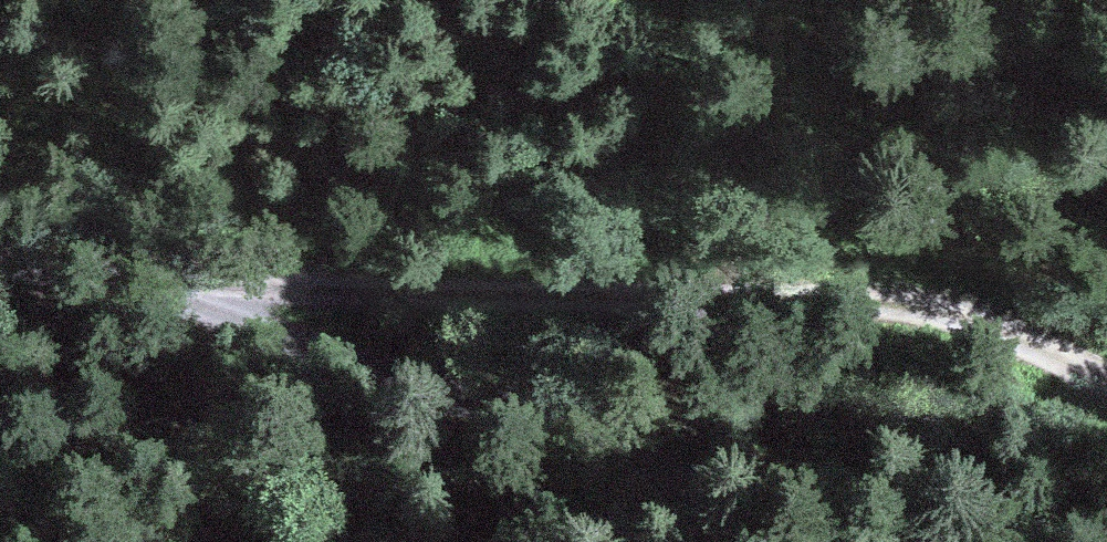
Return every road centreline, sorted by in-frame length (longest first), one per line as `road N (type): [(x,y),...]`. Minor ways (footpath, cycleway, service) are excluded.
road 1 (track): [(224,292),(860,294),(956,312),(1106,375)]
road 2 (track): [(793,541),(669,473),(224,292),(119,258),(0,242)]

